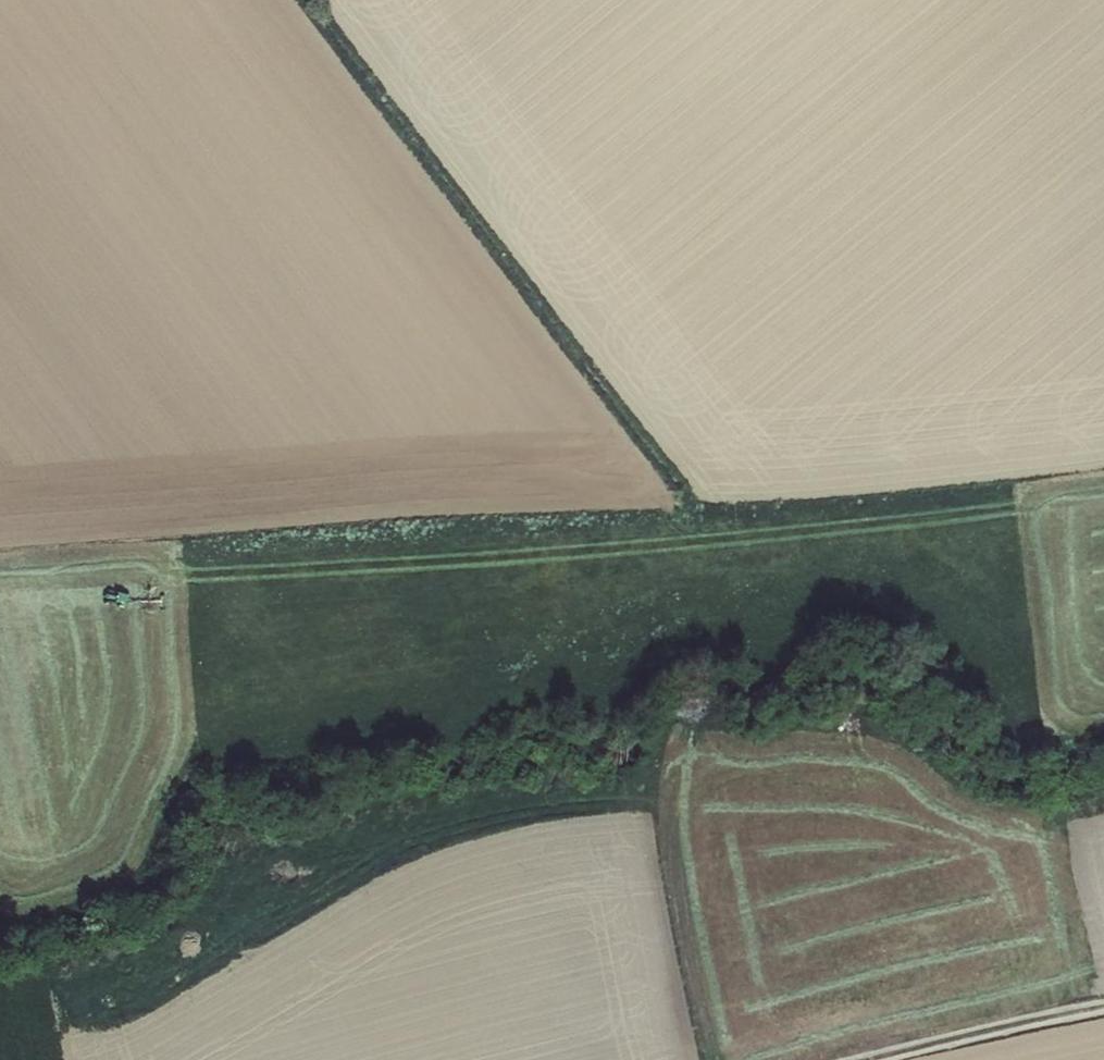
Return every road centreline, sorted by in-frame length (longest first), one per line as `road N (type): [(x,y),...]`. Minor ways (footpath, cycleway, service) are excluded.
road 1 (track): [(1103,1014),(895,1059)]

